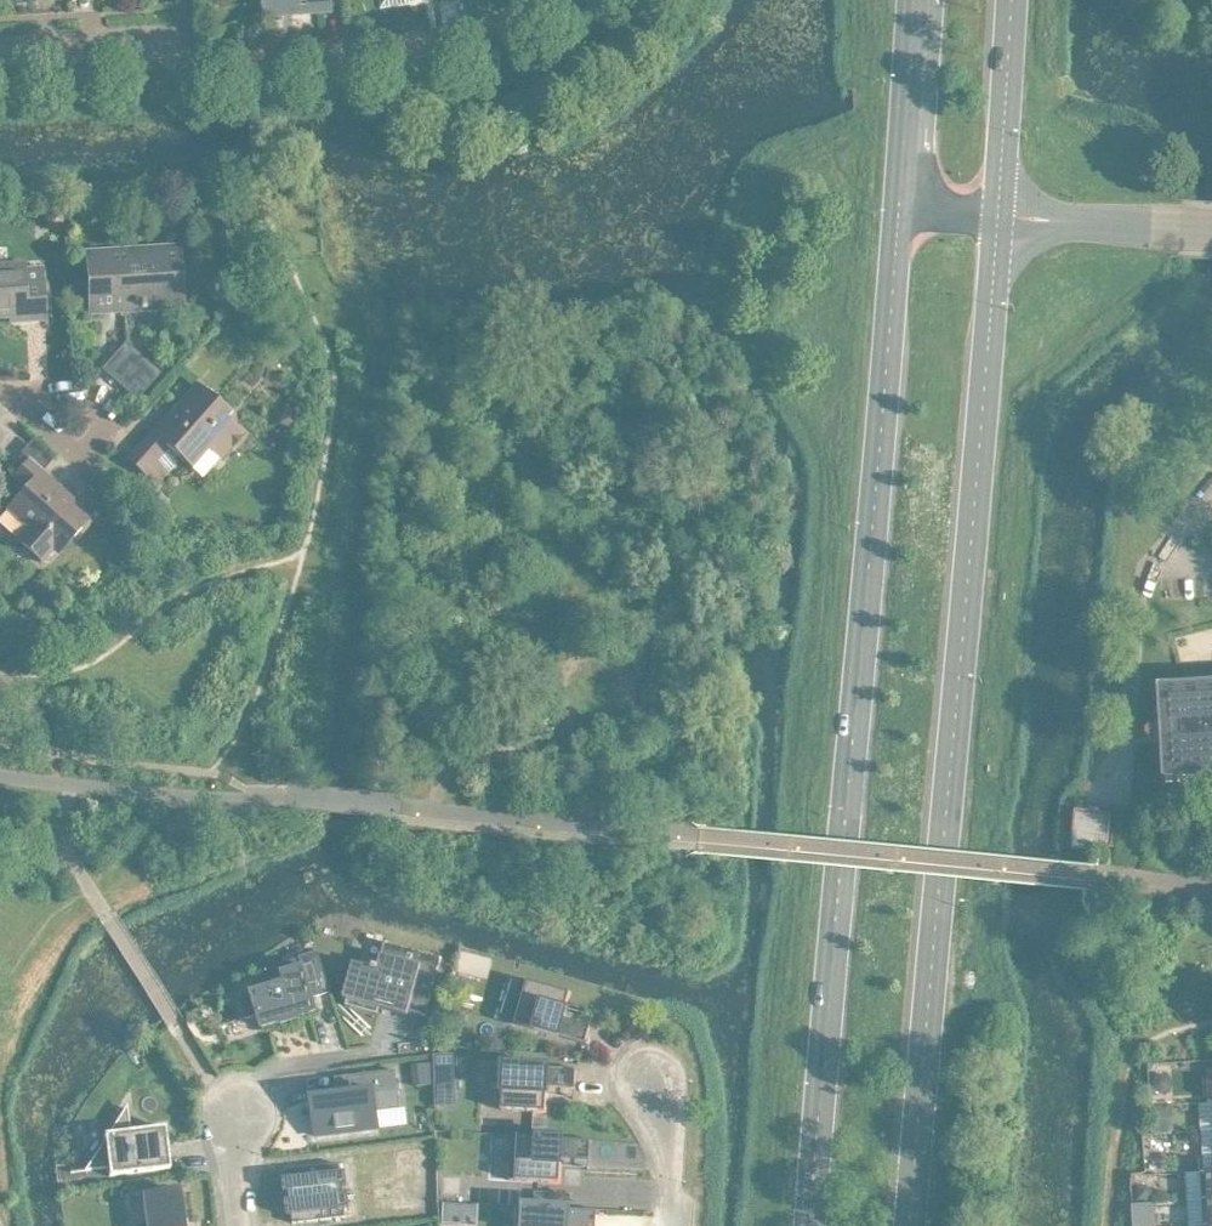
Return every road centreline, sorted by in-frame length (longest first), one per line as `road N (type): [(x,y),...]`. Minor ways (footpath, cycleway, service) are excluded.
road 1 (secondary): [(905,199),(808,1225)]
road 2 (secondary): [(920,1225),(1011,211)]
road 3 (residential): [(0,39),(178,33),(390,47),(483,33),(538,0)]
road 4 (residential): [(1116,808),(1151,560)]
road 5 (secondary): [(1011,211),(1020,0)]
road 6 (tertiary): [(1211,227),(1011,211)]
road 7 (secondary): [(915,0),(905,199)]
road 8 (residential): [(13,389),(64,383),(119,418),(96,442),(71,441)]
road 9 (residential): [(674,1225),(679,1150),(655,1071)]

